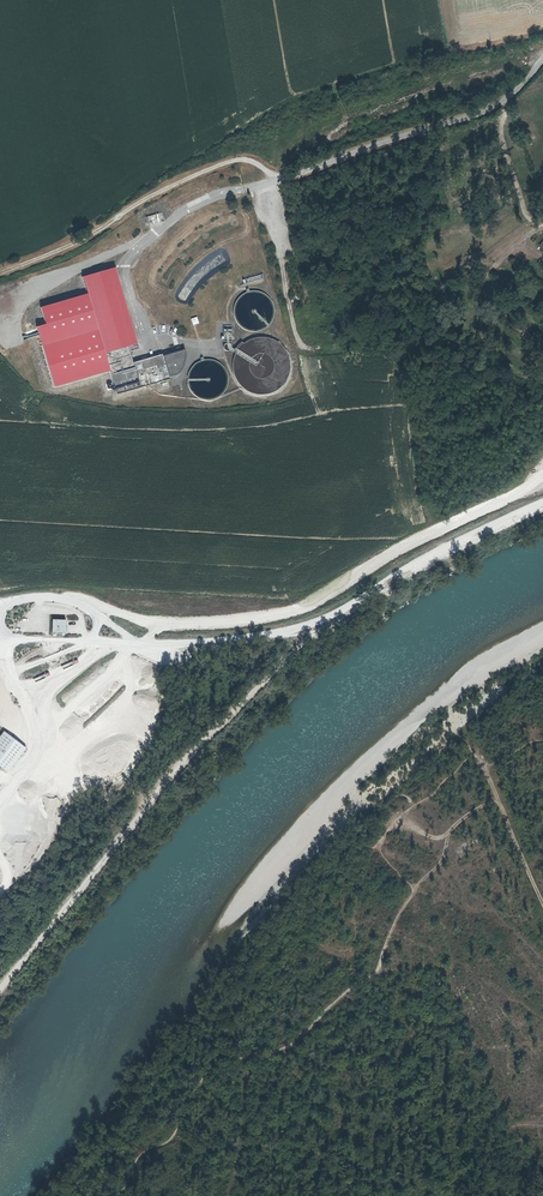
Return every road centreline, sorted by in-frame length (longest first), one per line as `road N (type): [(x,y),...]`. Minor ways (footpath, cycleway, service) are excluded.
road 1 (track): [(0,991),(194,749),(315,626)]
road 2 (unclassified): [(244,189),(490,109),(542,60)]
road 3 (track): [(0,639),(237,641),(315,626)]
road 4 (track): [(0,273),(70,246),(155,194),(232,160),(255,163),(282,181)]
road 5 (track): [(379,843),(402,815),(476,757),(542,903)]
road 6 (unclassified): [(315,626),(542,503)]

